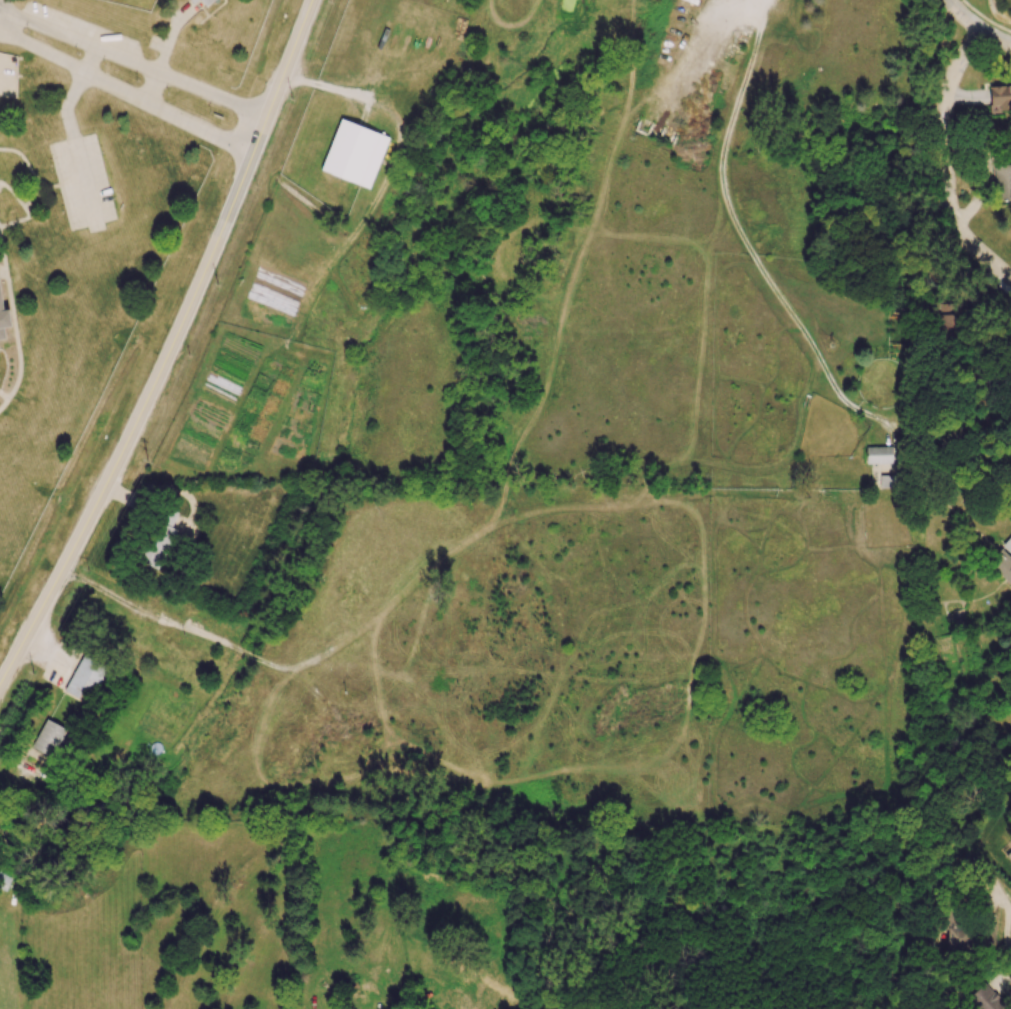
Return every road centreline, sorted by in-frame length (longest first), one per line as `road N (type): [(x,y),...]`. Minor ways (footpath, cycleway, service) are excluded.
road 1 (secondary): [(0,685),(168,359),(311,0)]
road 2 (residential): [(1010,279),(968,241),(948,200),(945,106),(981,30)]

